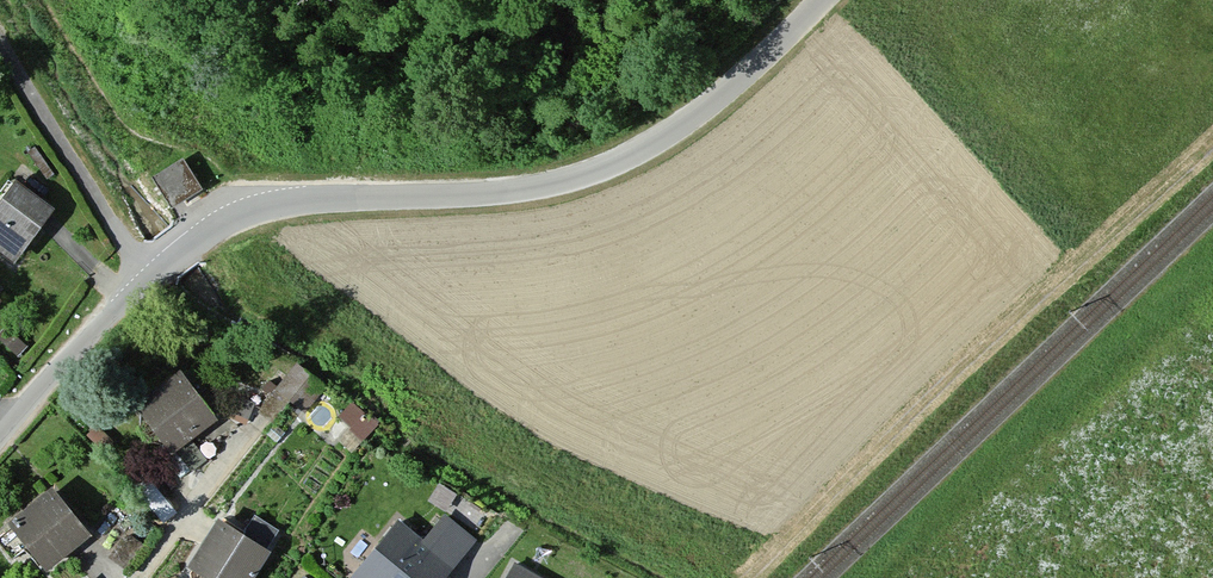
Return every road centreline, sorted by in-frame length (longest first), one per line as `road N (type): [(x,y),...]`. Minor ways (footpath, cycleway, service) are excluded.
road 1 (residential): [(0,433),(143,269),(213,224),(282,203),(545,186),(627,159),(705,104),(819,0)]
road 2 (track): [(745,577),(978,349),(1212,144)]

